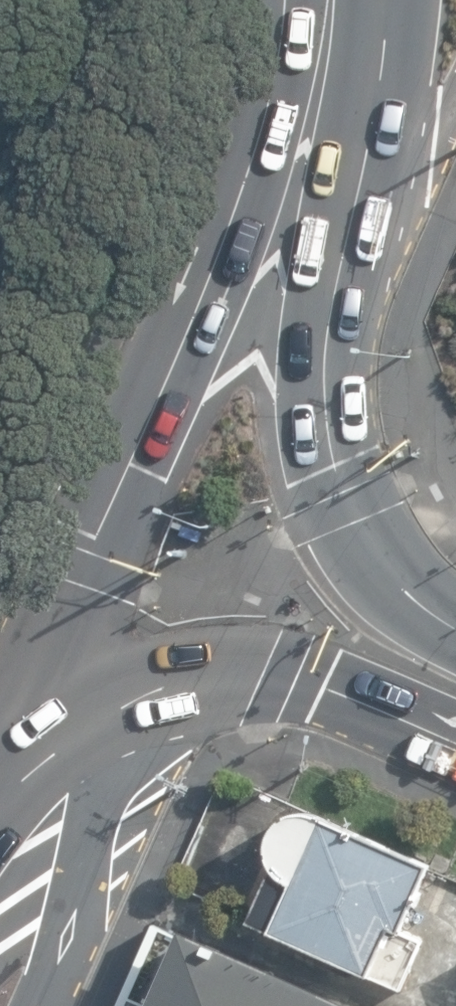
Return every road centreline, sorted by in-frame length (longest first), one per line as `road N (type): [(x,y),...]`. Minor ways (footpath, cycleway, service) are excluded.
road 1 (trunk): [(350,0),(109,505),(41,670)]
road 2 (trunk): [(455,740),(271,673),(41,670)]
road 3 (trunk): [(352,0),(329,340)]
road 4 (trunk): [(329,340),(325,419),(347,509),(386,569),(455,626)]
road 5 (residential): [(455,132),(329,340)]

